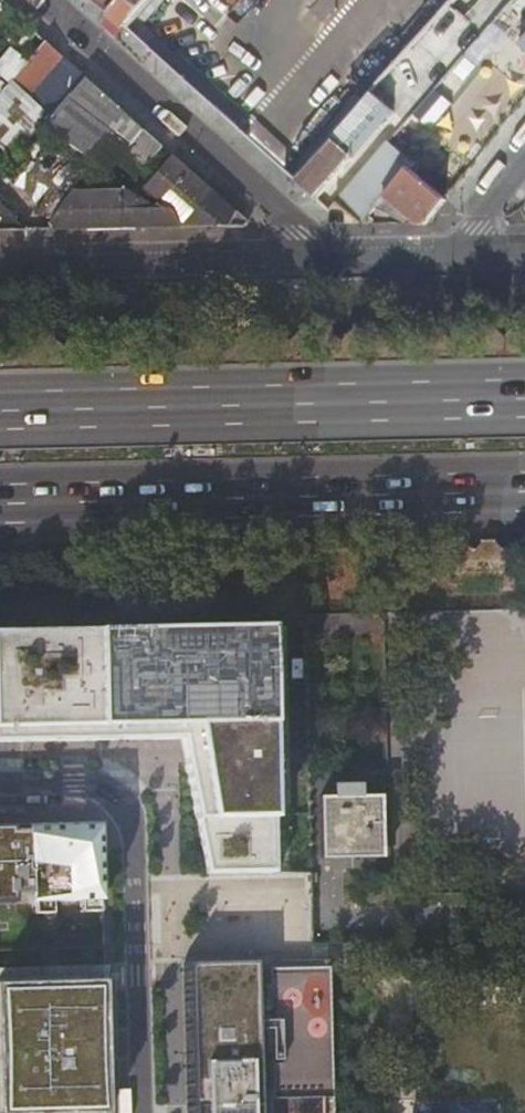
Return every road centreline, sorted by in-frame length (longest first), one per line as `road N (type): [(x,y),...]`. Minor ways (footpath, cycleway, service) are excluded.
road 1 (trunk): [(0,513),(524,503)]
road 2 (trunk): [(524,408),(0,416)]
road 3 (residential): [(0,784),(98,785),(131,818),(141,1112)]
road 4 (residential): [(309,256),(32,0)]
road 5 (residential): [(309,256),(0,263)]
road 6 (residential): [(455,252),(309,256)]

